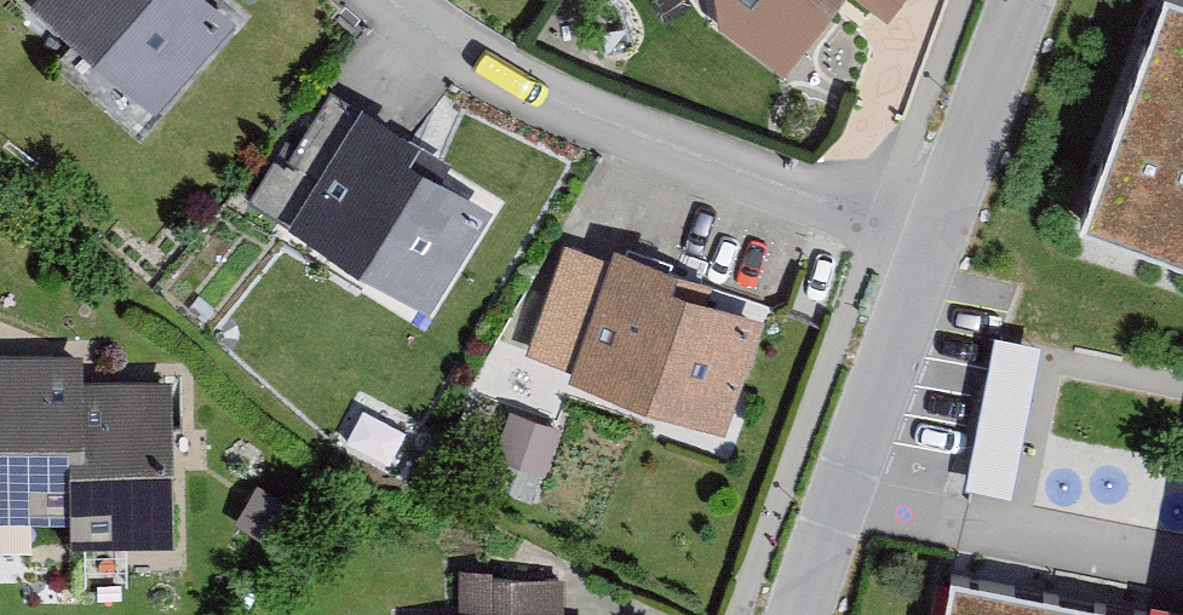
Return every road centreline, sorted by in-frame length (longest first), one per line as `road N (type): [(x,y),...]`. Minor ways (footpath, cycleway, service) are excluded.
road 1 (residential): [(460,0),(920,267)]
road 2 (residential): [(920,267),(794,614)]
road 3 (residential): [(1016,0),(920,267)]

